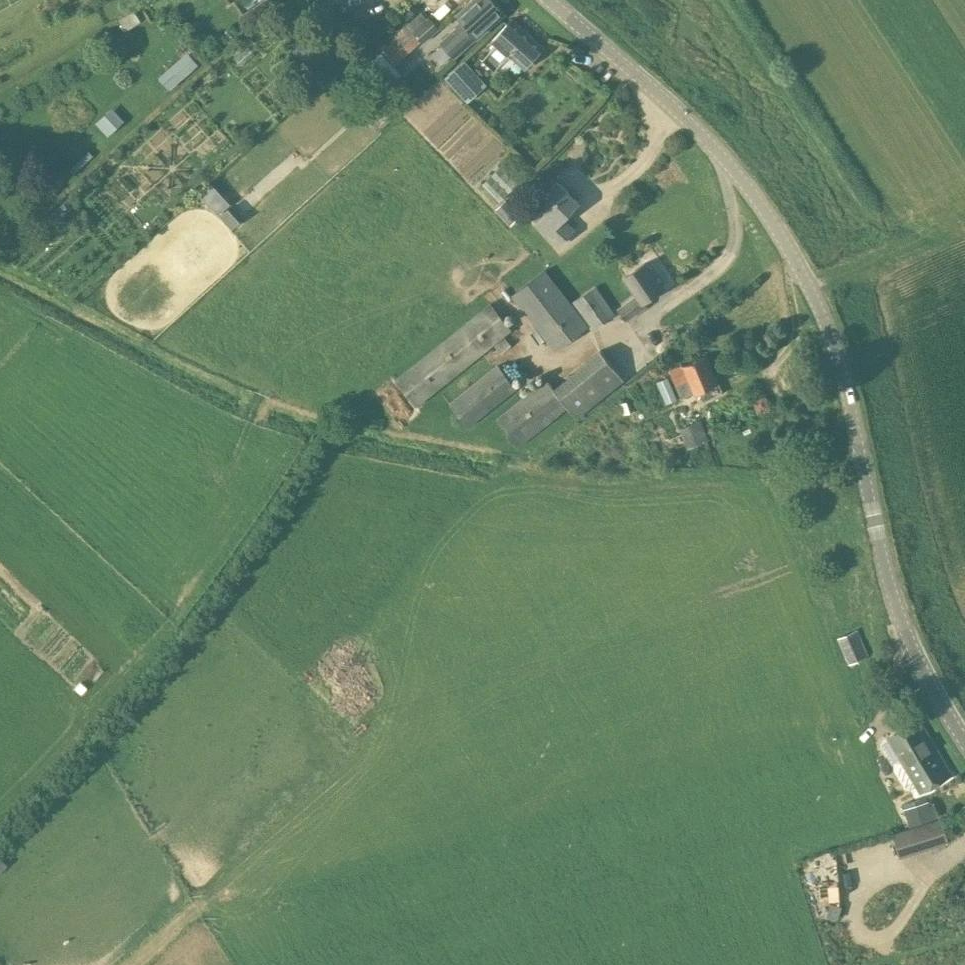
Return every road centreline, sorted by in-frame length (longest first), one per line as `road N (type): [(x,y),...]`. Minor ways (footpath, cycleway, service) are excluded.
road 1 (unclassified): [(964,750),(900,620),(837,364),(799,261),(754,191),(686,112),(560,0)]
road 2 (track): [(0,808),(124,683)]

